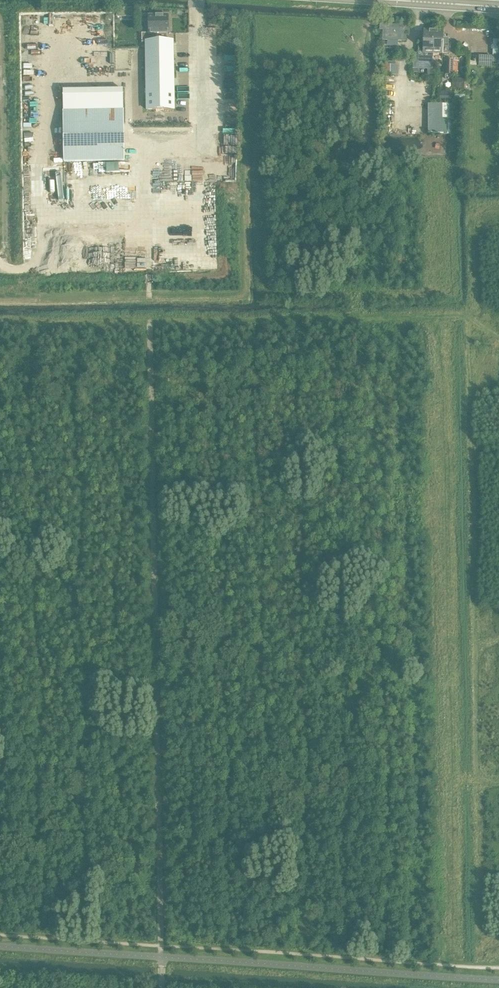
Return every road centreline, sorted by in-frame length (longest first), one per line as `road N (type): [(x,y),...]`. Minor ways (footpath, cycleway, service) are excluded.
road 1 (track): [(149,319),(160,944)]

